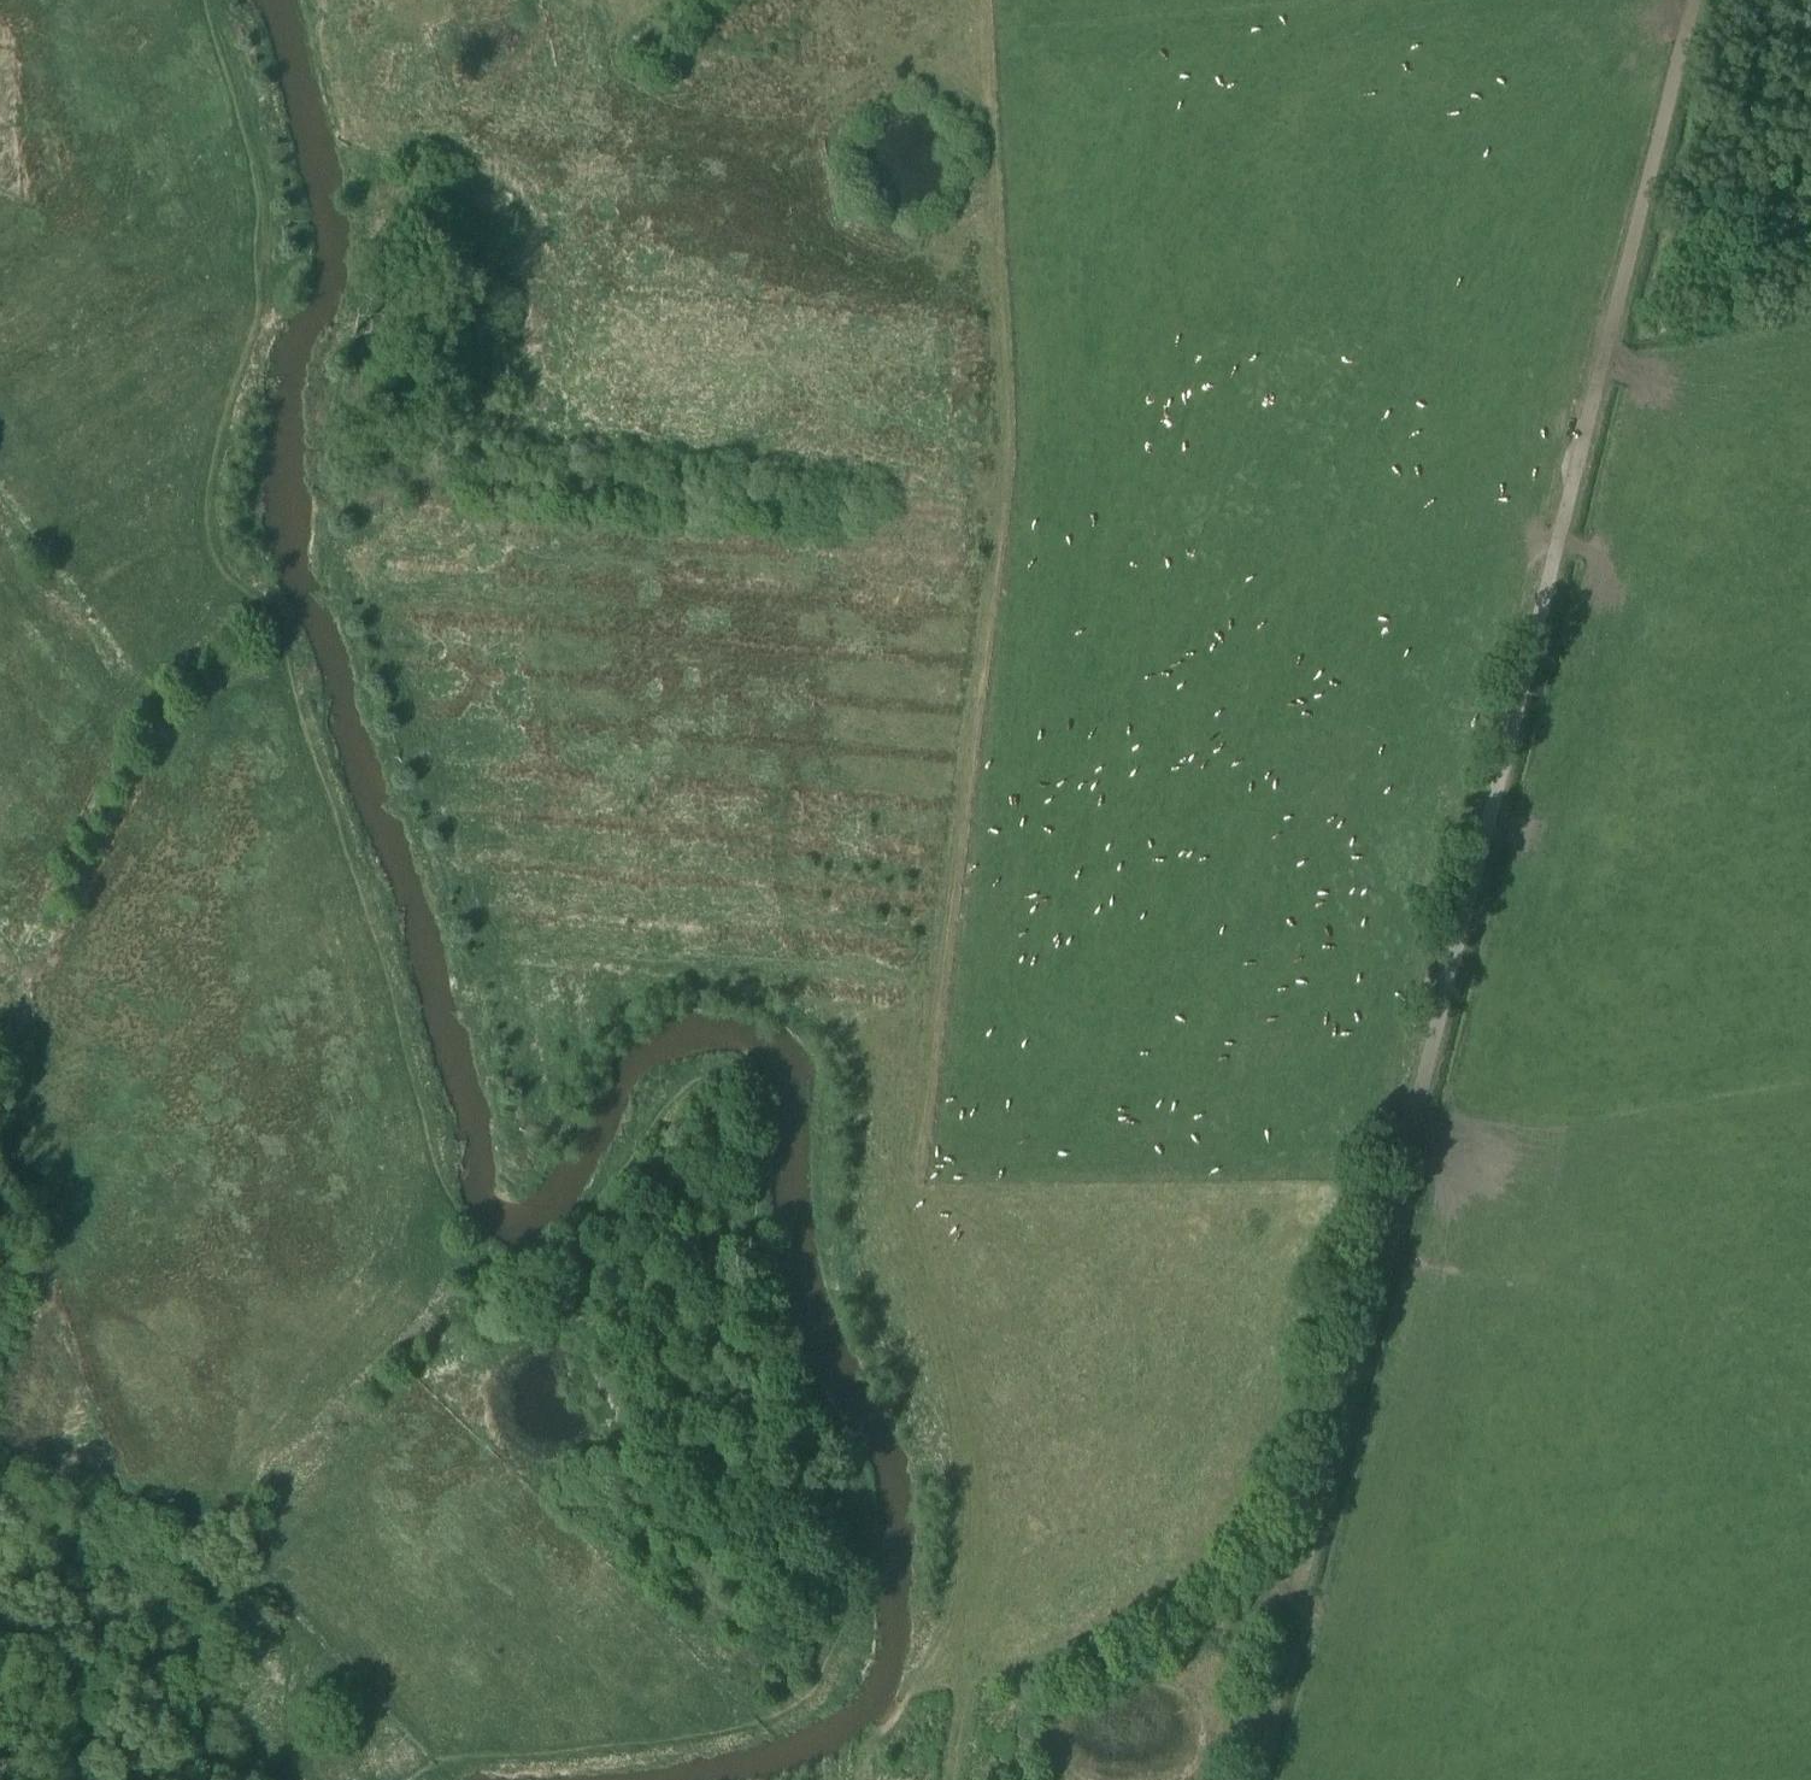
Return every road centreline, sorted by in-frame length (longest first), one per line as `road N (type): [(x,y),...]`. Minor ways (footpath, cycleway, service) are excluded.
road 1 (track): [(258,313),(237,369),(207,536),(215,560),(272,615),(279,633),(392,998),(418,1111)]
road 2 (track): [(258,313),(250,147),(205,0)]

